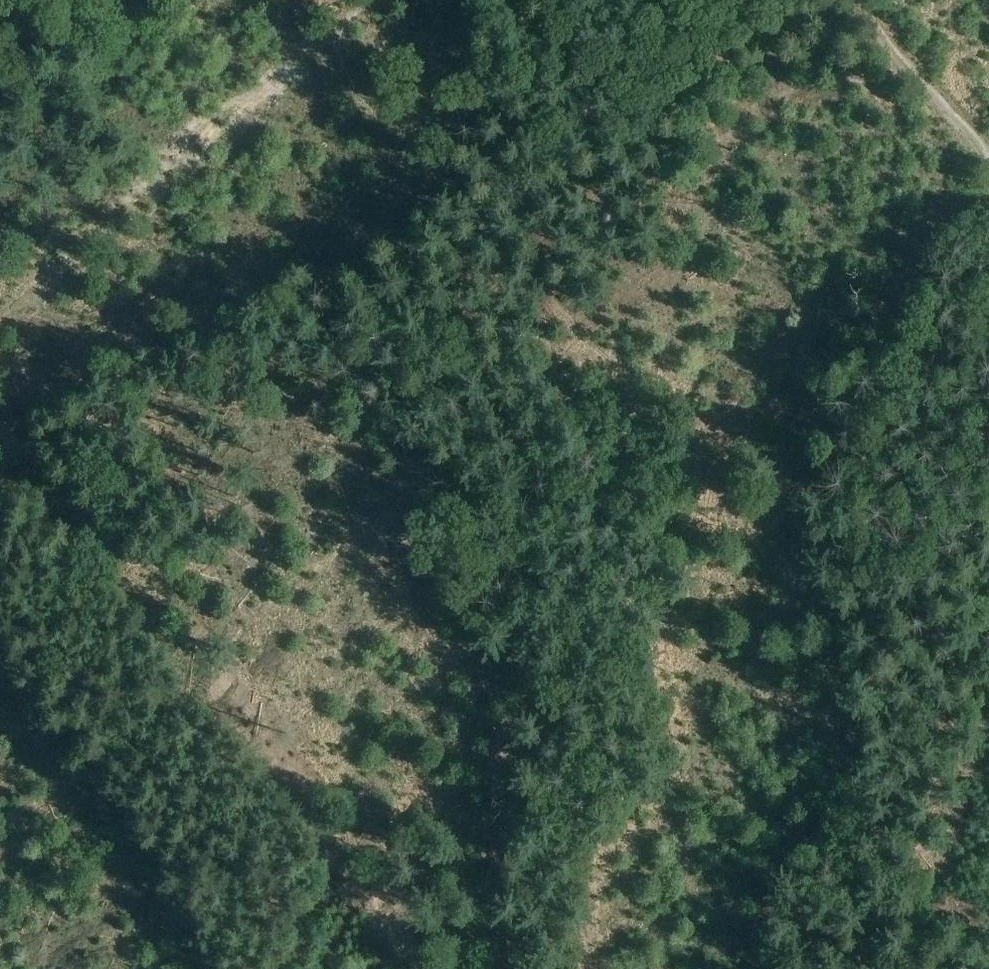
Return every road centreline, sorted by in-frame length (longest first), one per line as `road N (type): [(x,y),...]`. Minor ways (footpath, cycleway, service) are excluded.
road 1 (track): [(0,428),(218,693),(419,968)]
road 2 (track): [(0,327),(322,35)]
road 3 (track): [(852,0),(988,156)]

